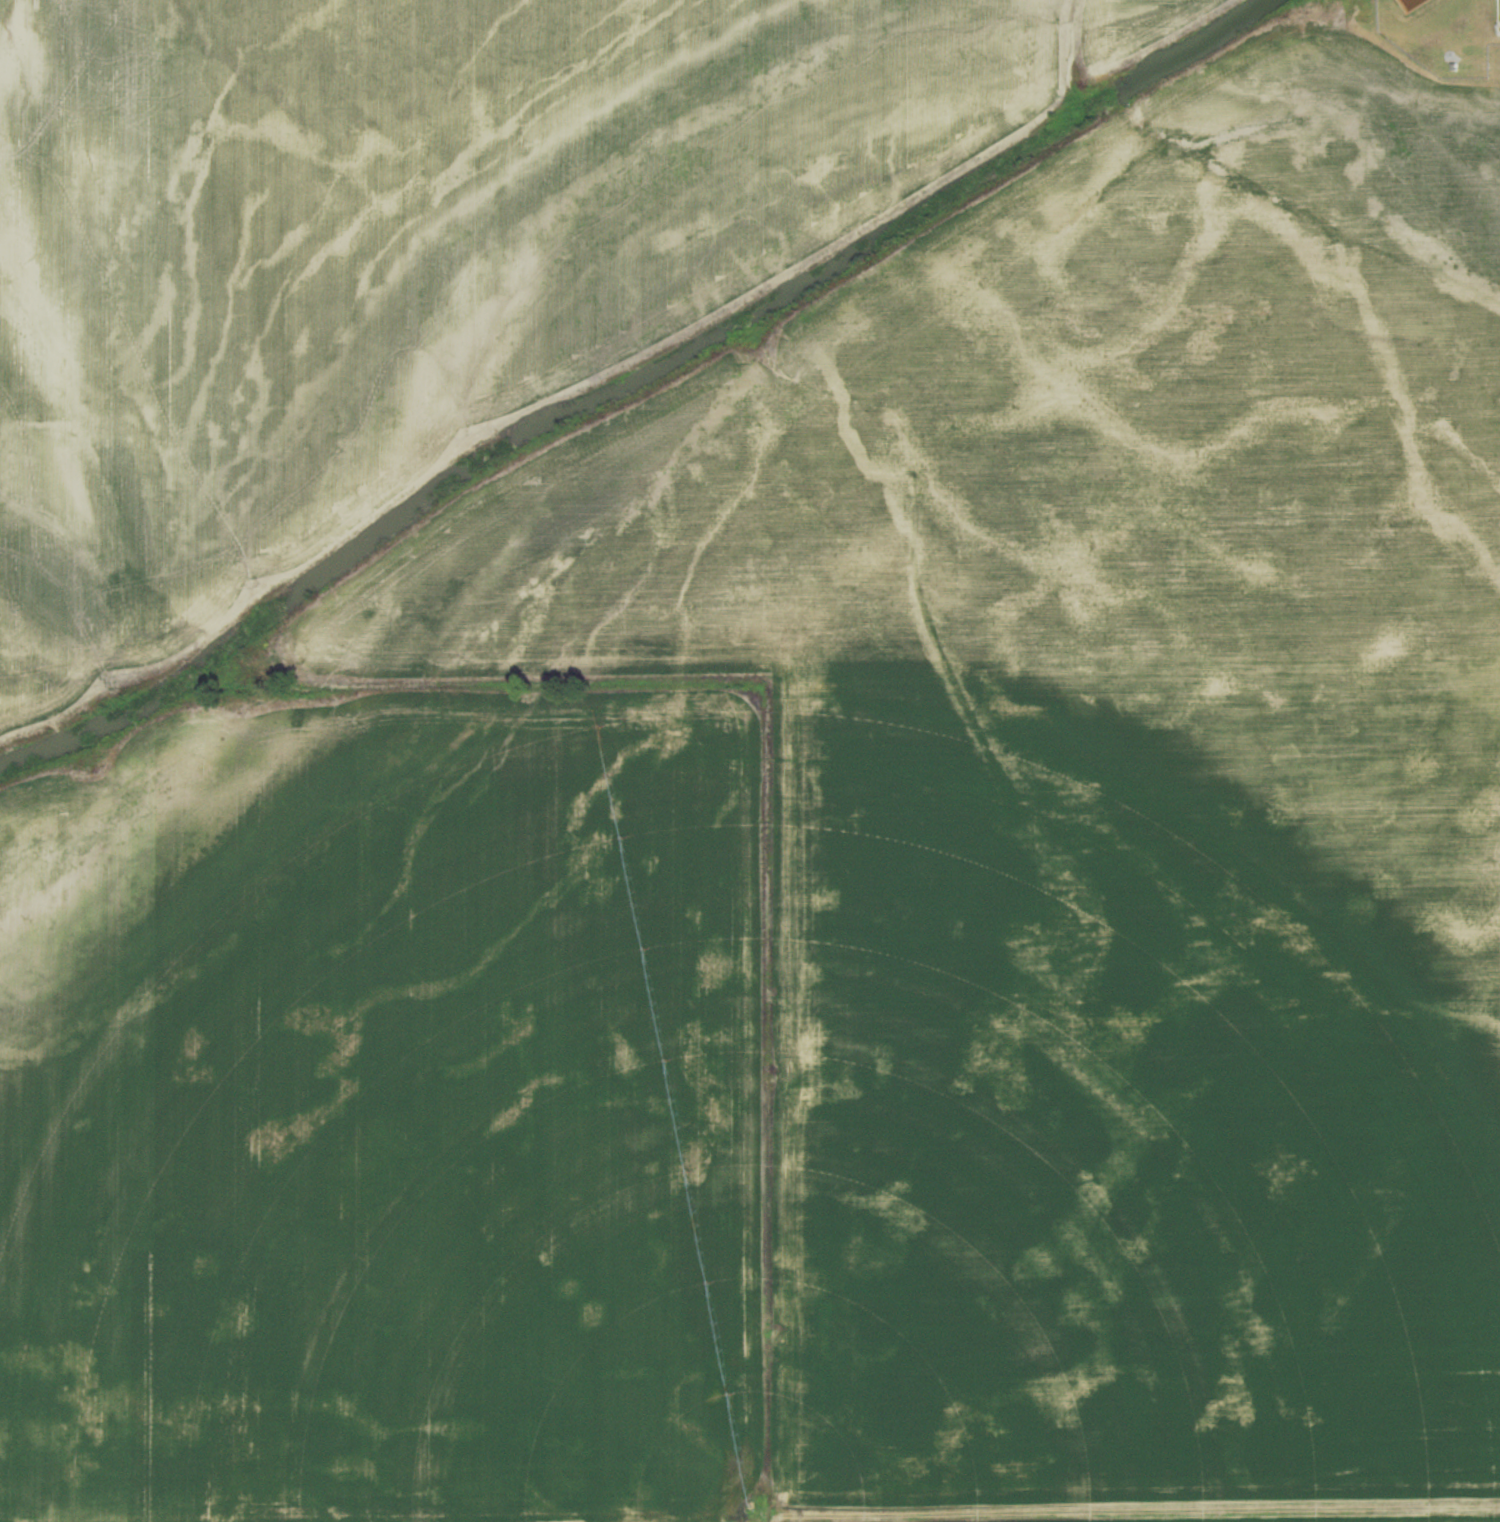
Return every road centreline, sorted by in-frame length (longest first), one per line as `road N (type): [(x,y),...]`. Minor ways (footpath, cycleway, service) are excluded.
road 1 (residential): [(433,1521),(1499,1509)]

